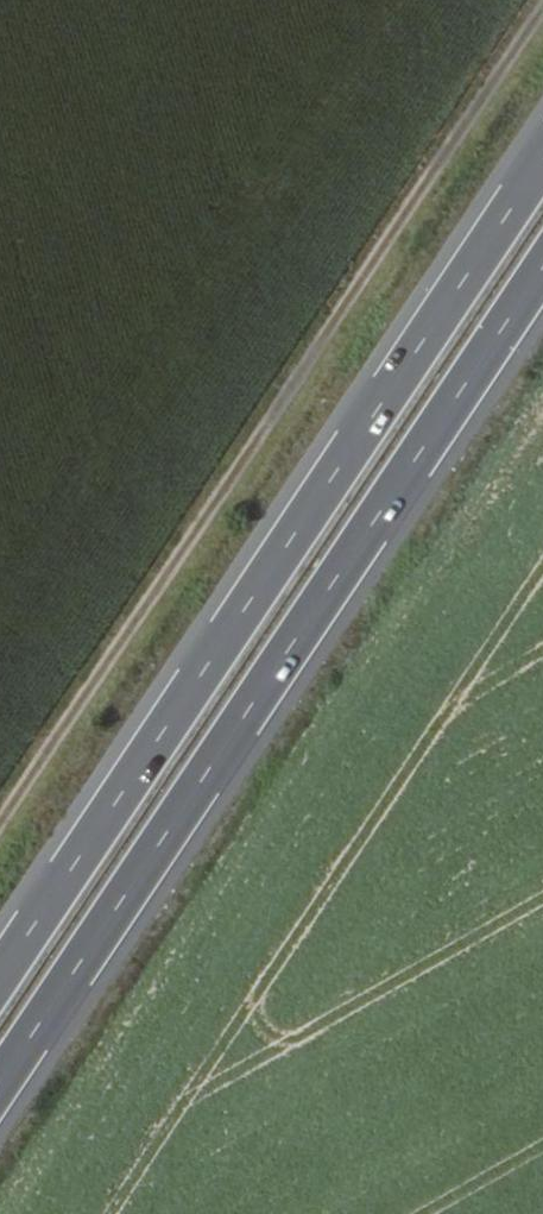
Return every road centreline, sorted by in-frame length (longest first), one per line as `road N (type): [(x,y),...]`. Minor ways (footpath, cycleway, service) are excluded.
road 1 (trunk): [(542,163),(0,981)]
road 2 (trunk): [(0,1085),(542,268)]
road 3 (track): [(542,4),(0,806)]

